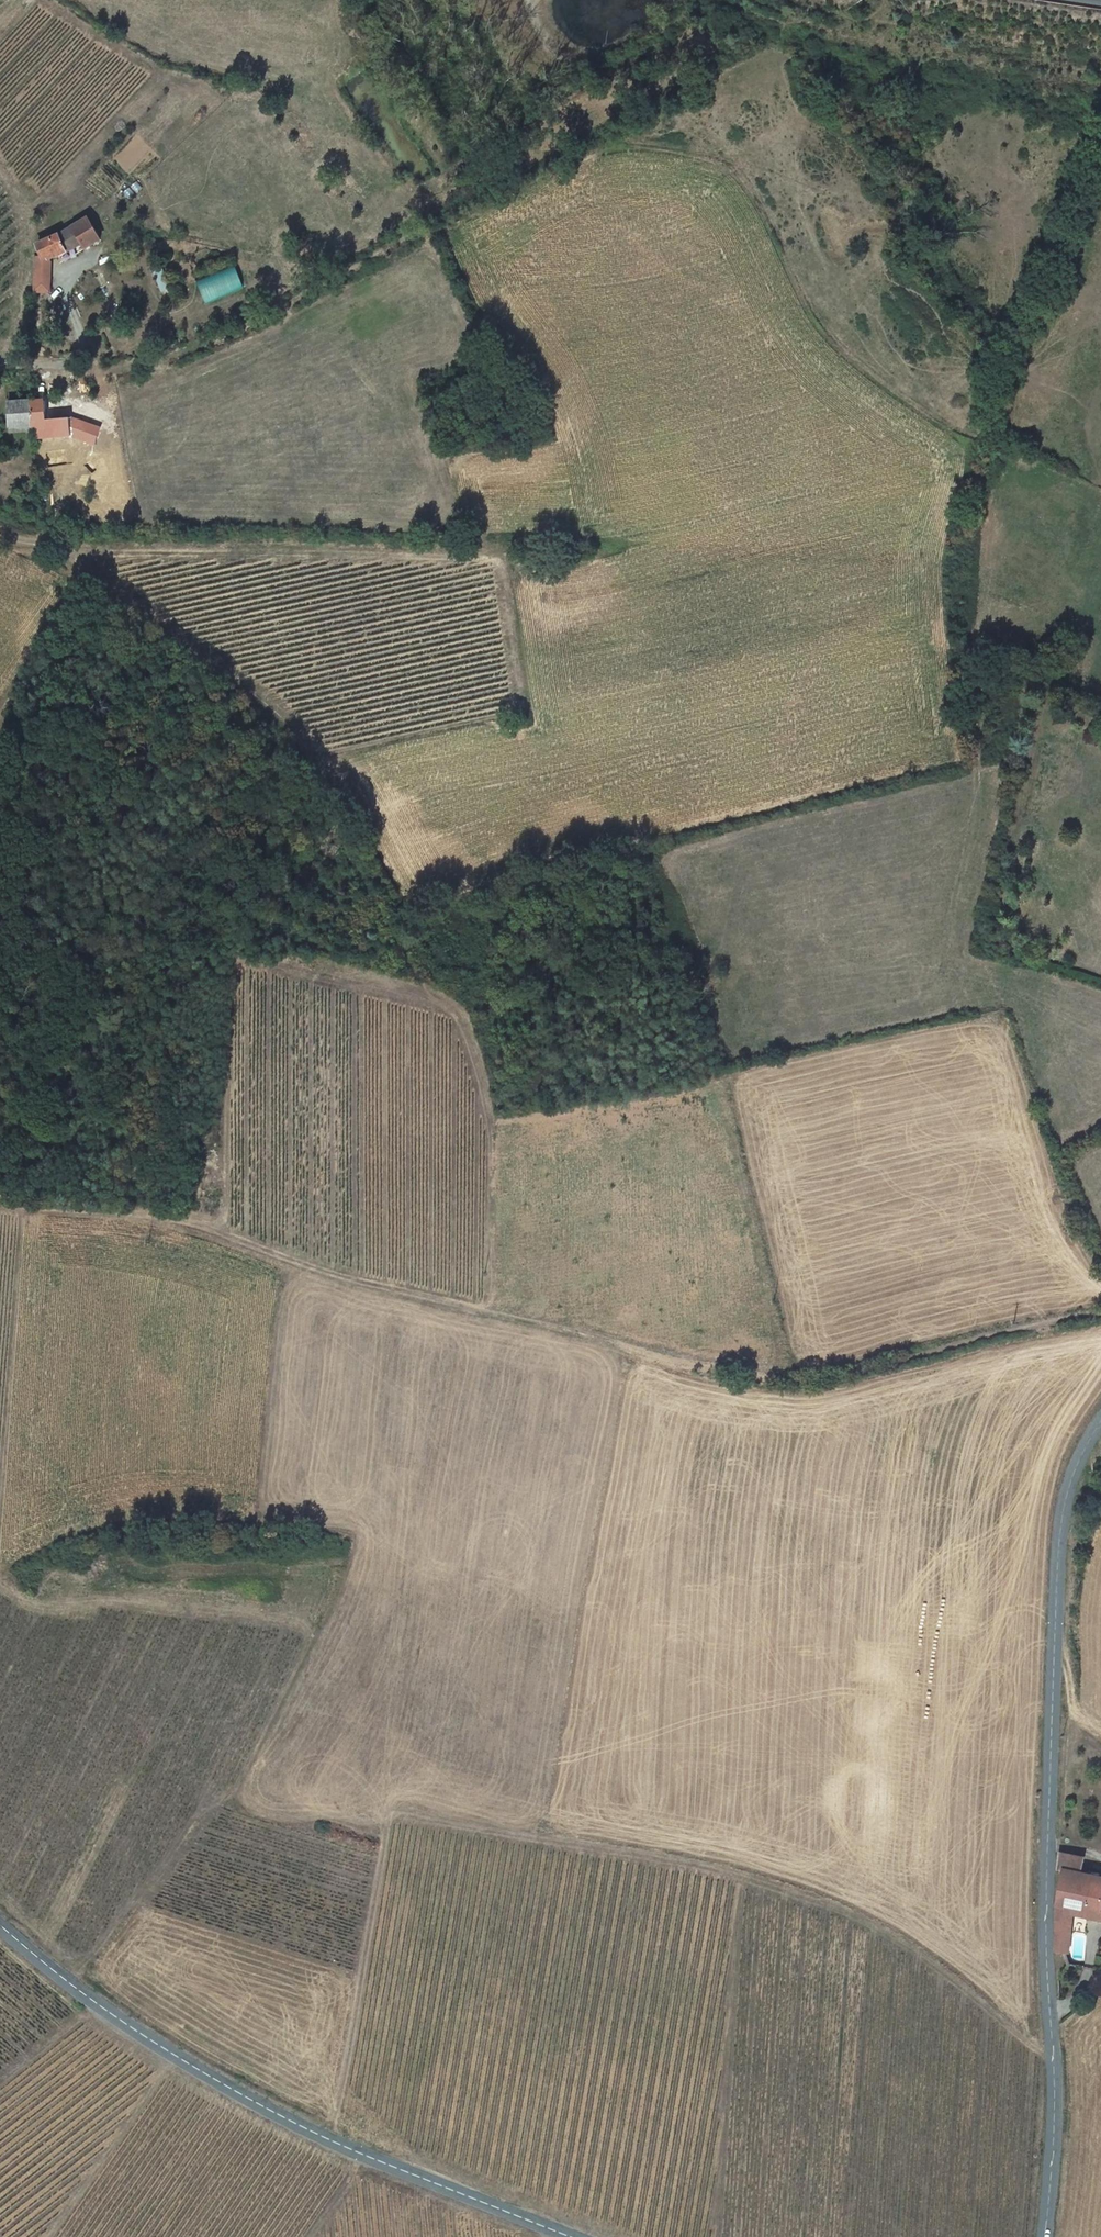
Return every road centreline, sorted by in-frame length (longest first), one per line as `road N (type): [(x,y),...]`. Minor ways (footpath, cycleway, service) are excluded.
road 1 (track): [(0,1202),(198,1224),(357,1282),(704,1365),(791,1377),(855,1371),(1030,1324),(1100,1314)]
road 2 (tertiary): [(1100,1423),(1072,1485),(1058,1542),(1046,1923),(1053,2148),(1044,2236)]
road 3 (tertiary): [(0,1925),(122,2022),(315,2134),(572,2236)]

